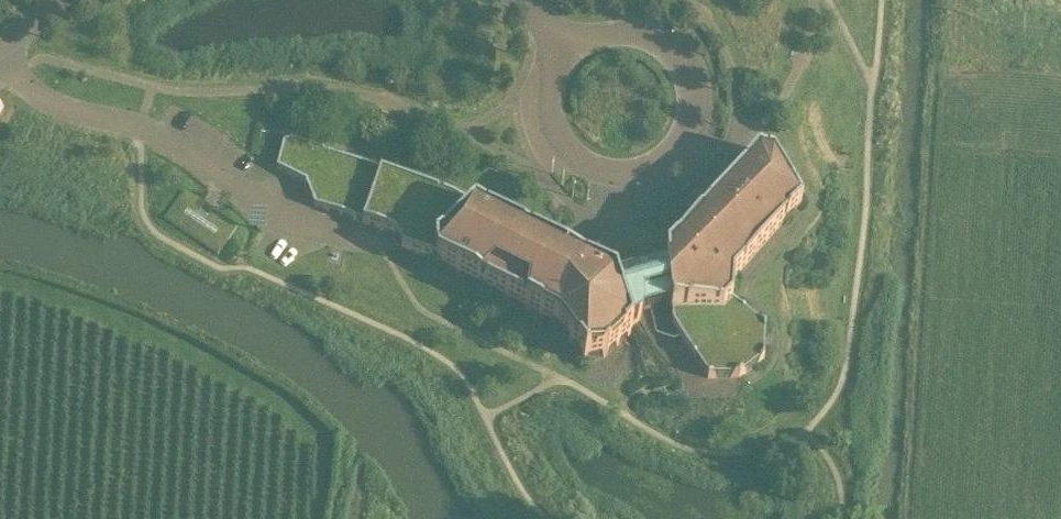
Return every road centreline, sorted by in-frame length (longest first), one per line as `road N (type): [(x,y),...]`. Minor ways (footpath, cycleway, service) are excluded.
road 1 (unclassified): [(1,46),(24,81),(62,113),(142,127),(198,152),(286,219)]
road 2 (unclassified): [(569,51),(544,91),(543,115),(563,159),(606,181),(631,180),(674,155)]
road 3 (unclassified): [(674,155),(692,108),(675,61),(633,35),(607,34),(569,51)]

